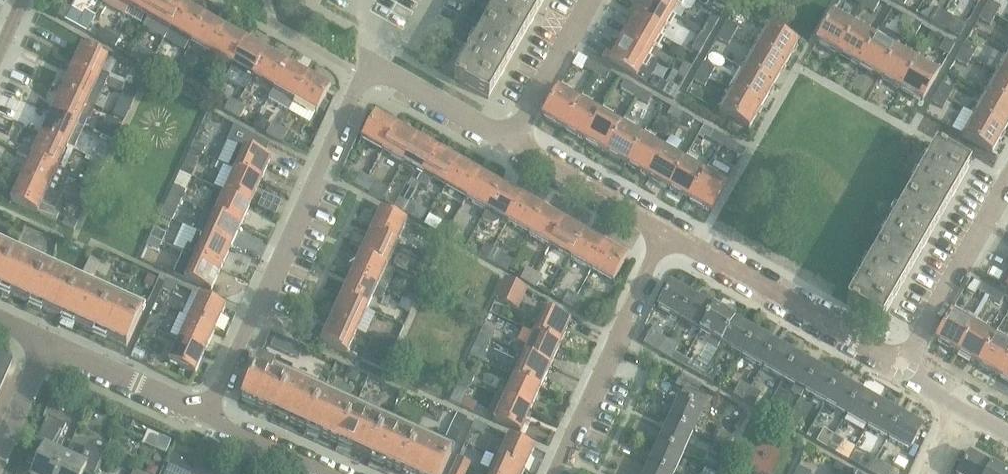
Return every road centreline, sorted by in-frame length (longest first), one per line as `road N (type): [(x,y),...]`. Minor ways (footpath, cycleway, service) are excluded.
road 1 (residential): [(509,142),(396,78),(364,71),(205,416)]
road 2 (residential): [(904,367),(664,230)]
road 3 (residential): [(553,473),(664,230)]
road 4 (residential): [(904,367),(1007,174)]
road 5 (residential): [(664,230),(509,142)]
road 6 (residential): [(205,416),(45,344)]
road 7 (residential): [(587,0),(509,142)]
road 8 (residential): [(205,416),(331,473)]

